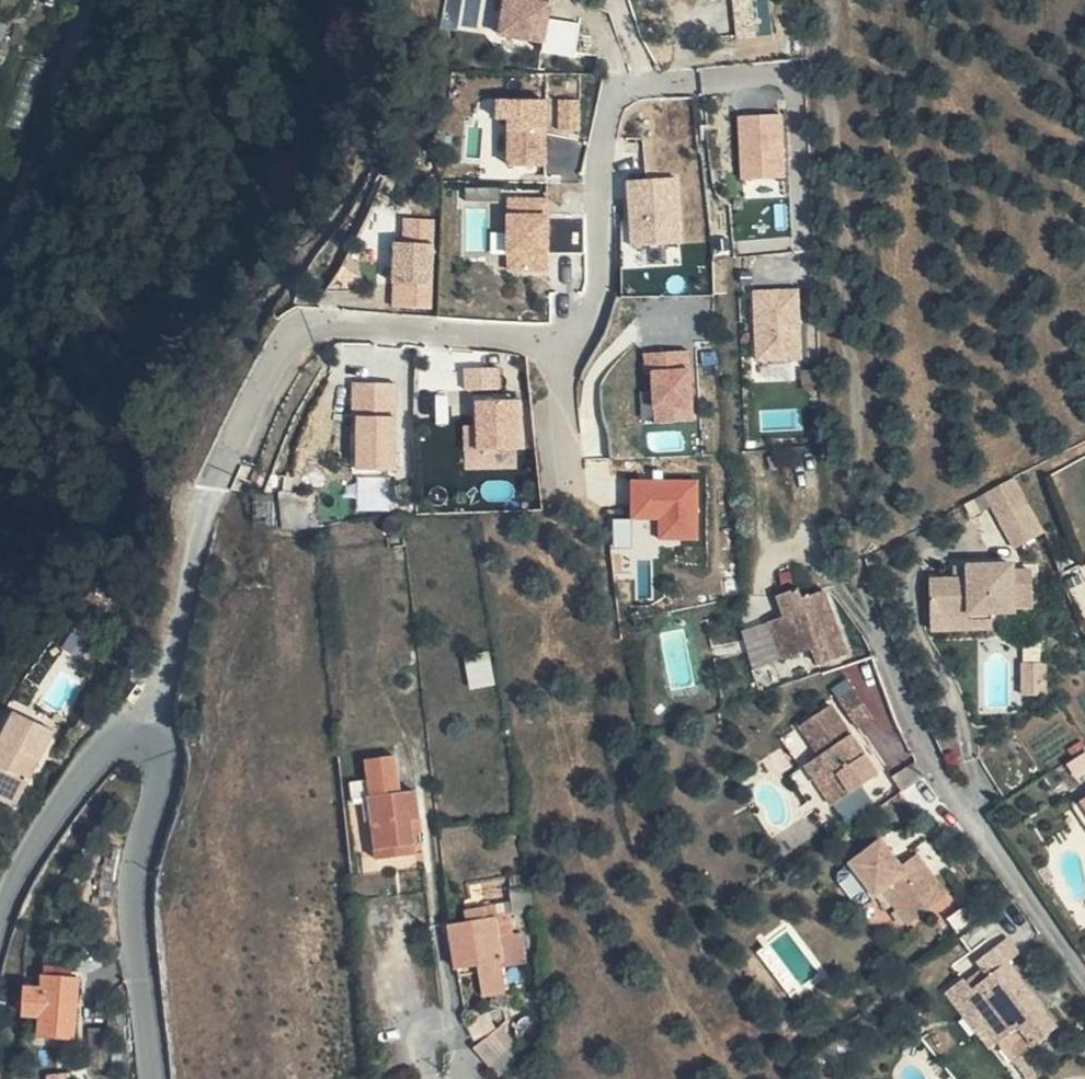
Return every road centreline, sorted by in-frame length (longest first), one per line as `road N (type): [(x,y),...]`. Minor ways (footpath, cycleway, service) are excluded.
road 1 (residential): [(0,916),(47,824),(103,750),(123,733),(162,742),(167,773),(138,929),(153,1078)]

